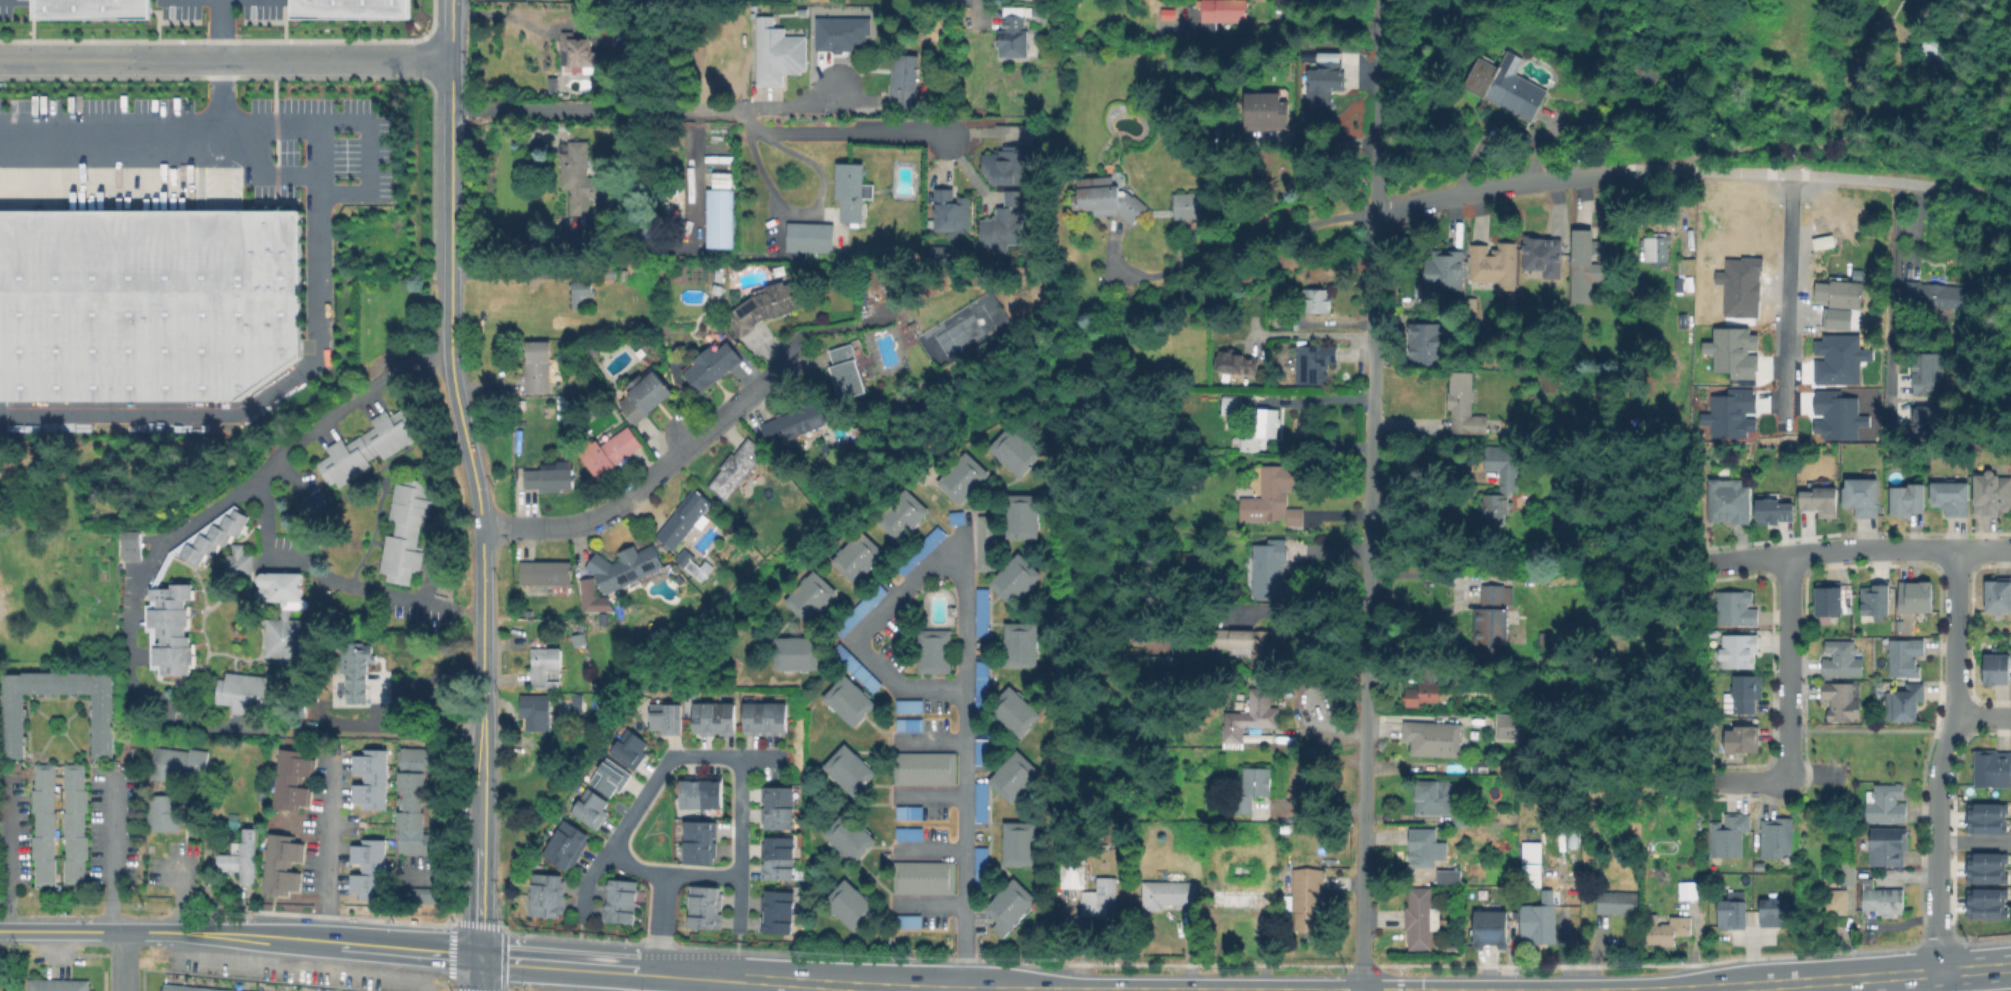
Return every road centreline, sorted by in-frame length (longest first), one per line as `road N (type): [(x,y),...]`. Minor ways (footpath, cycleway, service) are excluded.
road 1 (residential): [(1361,990),(1380,0)]
road 2 (residential): [(1068,337),(1250,254),(1375,215),(1548,181),(1797,171),(2010,199)]
road 3 (tertiary): [(479,959),(482,528),(455,396),(451,280)]
road 4 (secondary): [(479,959),(964,990)]
road 5 (residential): [(0,60),(452,59)]
road 6 (residential): [(1936,973),(1937,801),(1954,737),(1957,550)]
road 7 (residential): [(482,528),(578,526),(612,512),(764,386),(788,346)]
road 8 (residential): [(1706,568),(1841,548),(2010,550)]
road 9 (secondary): [(0,932),(246,938)]
road 10 (secondary): [(1692,990),(1936,973)]
road 11 (secondary): [(246,938),(479,959)]
road 12 (residential): [(1783,780),(1791,759),(1789,556)]
road 13 (tertiary): [(451,280),(452,59)]

